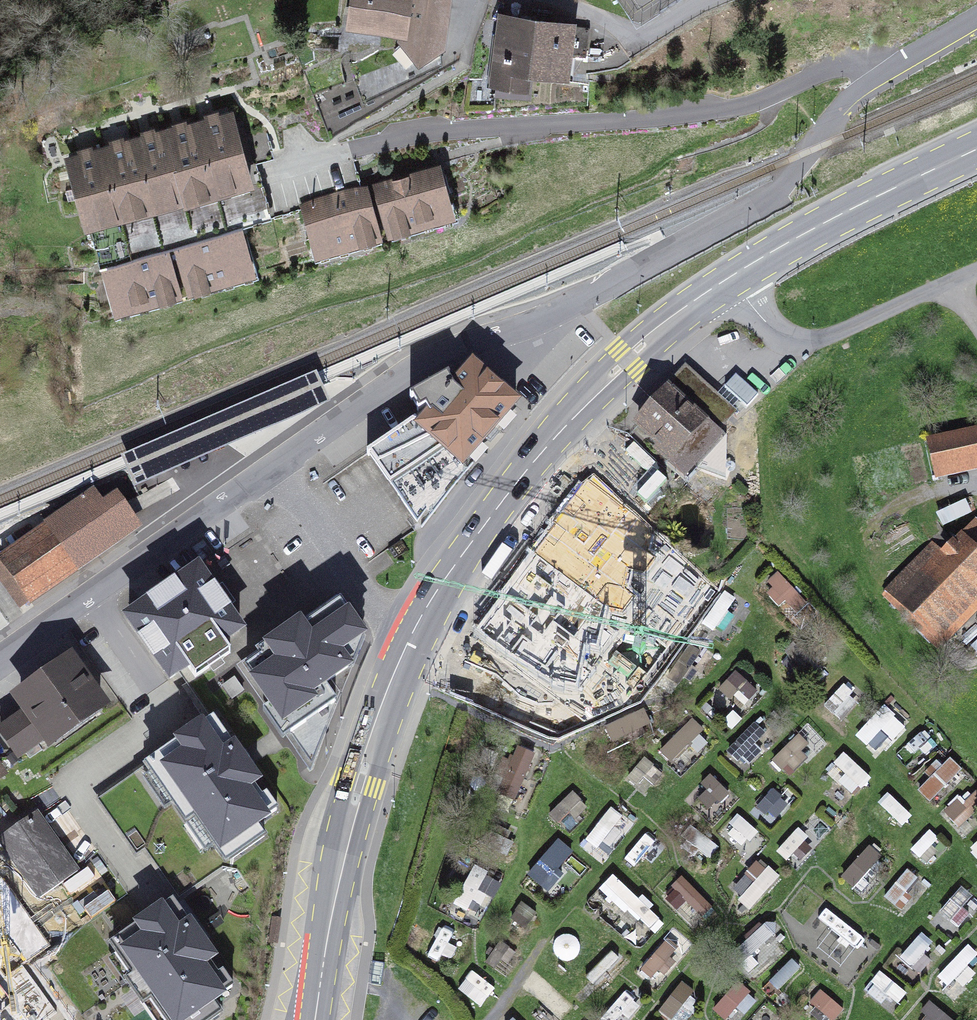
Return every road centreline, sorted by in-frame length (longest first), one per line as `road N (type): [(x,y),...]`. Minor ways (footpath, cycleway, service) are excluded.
road 1 (residential): [(884,73),(845,100),(760,204),(556,312),(403,372),(273,464)]
road 2 (residential): [(884,73),(863,63),(712,113),(408,142),(298,173)]
road 3 (primary): [(417,630),(445,579),(549,443),(642,344),(732,276)]
road 4 (primary): [(315,1018),(352,811),(417,630)]
road 5 (residential): [(0,658),(273,464)]
road 6 (unclassified): [(732,276),(770,327),(809,341),(976,273)]
road 7 (primary): [(732,276),(976,150)]
road 8 (unclassified): [(417,630),(373,601),(273,464)]

